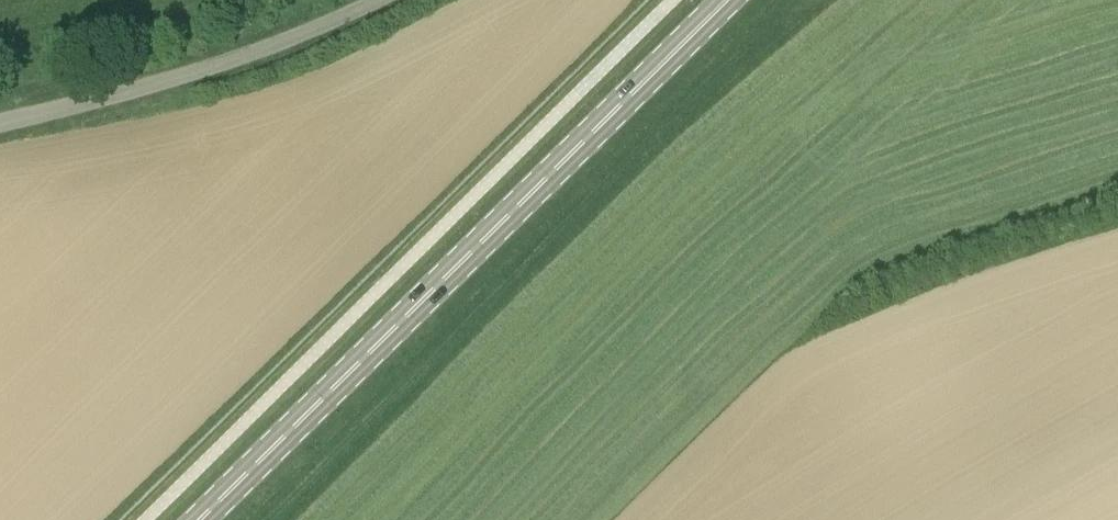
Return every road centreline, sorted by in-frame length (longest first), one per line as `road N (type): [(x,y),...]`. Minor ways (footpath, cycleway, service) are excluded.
road 1 (primary): [(200,519),(727,0)]
road 2 (track): [(796,0),(273,519)]
road 3 (unclassified): [(0,122),(223,63),(375,0)]

